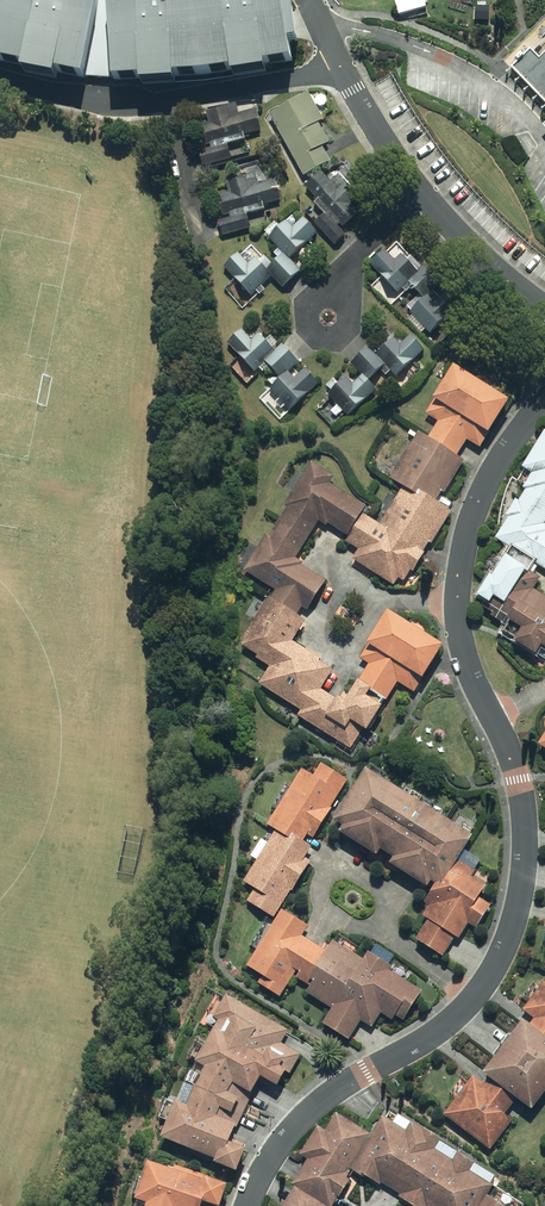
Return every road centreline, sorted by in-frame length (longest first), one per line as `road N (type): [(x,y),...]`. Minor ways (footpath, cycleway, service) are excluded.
road 1 (residential): [(0,81),(123,107),(346,71)]
road 2 (residential): [(469,1001),(423,1042),(309,1113),(276,1148),(245,1205)]
road 3 (residential): [(493,718),(518,781),(527,838),(511,933),(469,1001)]
road 4 (residential): [(323,28),(379,32),(456,63),(494,84),(544,143)]
road 5 (residential): [(544,403),(490,475),(456,604)]
road 6 (residential): [(349,260),(351,326),(333,339),(317,338),(303,321),(307,300)]
road 7 (residential): [(456,604),(464,652),(493,718)]

